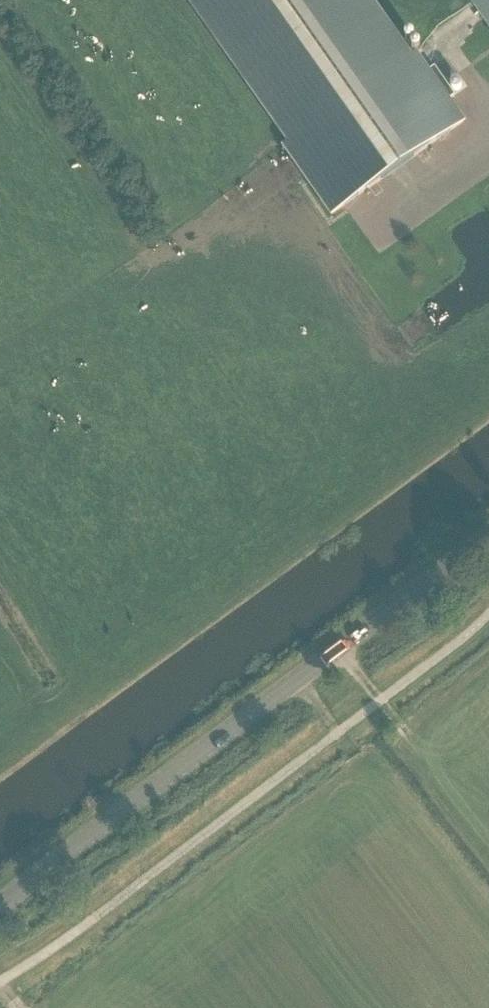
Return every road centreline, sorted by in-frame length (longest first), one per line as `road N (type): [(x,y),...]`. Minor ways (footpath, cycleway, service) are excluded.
road 1 (tertiary): [(0,905),(488,537)]

